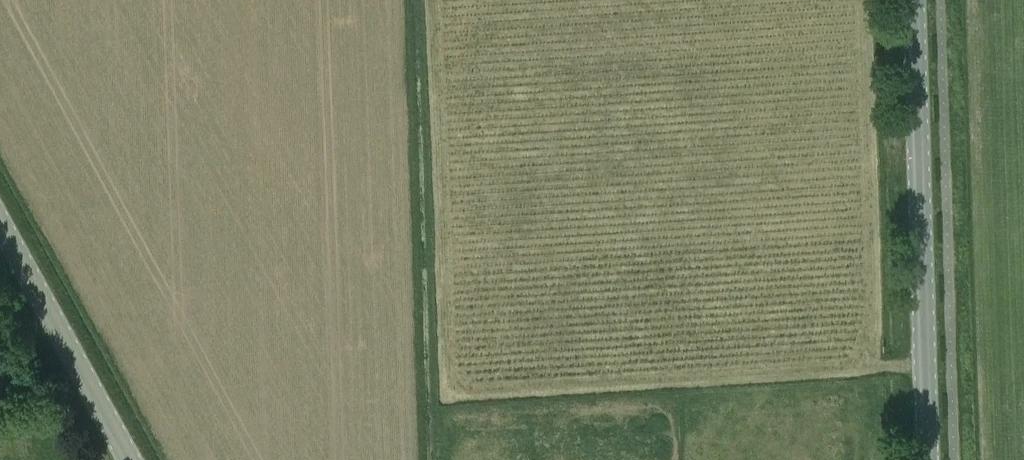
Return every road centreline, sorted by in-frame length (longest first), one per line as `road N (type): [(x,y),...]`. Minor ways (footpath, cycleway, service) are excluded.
road 1 (tertiary): [(928,459),(915,0)]
road 2 (tertiary): [(129,459),(0,226)]

